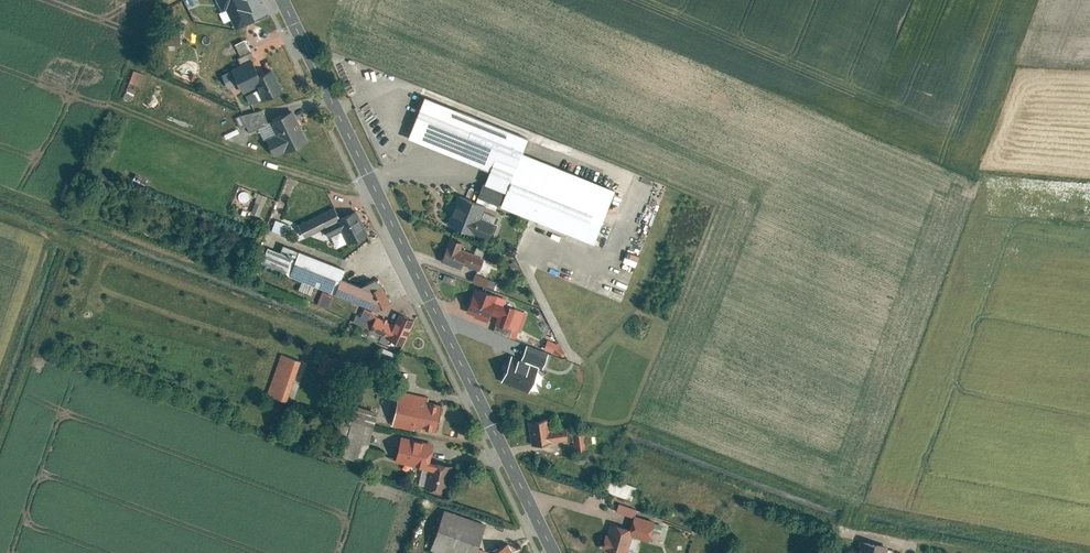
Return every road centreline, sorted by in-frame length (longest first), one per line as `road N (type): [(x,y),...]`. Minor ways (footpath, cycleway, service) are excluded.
road 1 (tertiary): [(282,0),(553,552)]

